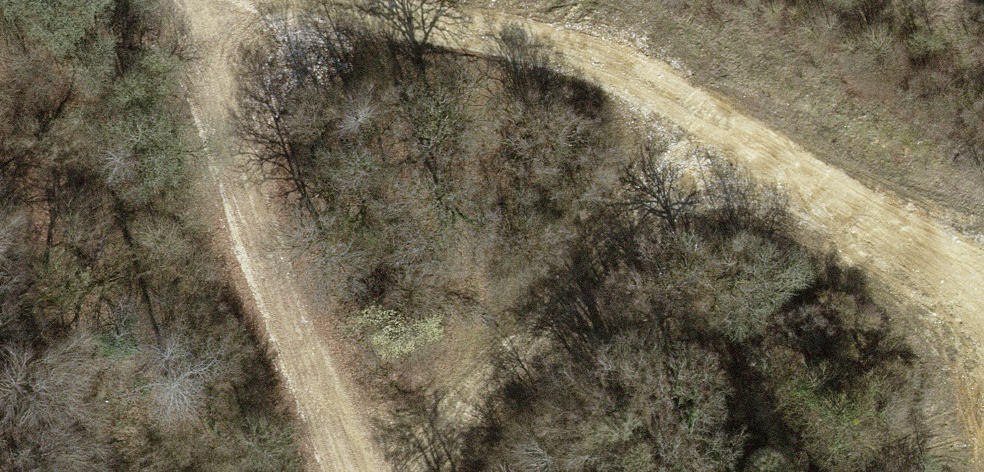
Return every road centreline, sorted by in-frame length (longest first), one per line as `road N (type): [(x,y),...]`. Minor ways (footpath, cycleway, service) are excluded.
road 1 (track): [(377,0),(596,61),(788,177),(983,318)]
road 2 (track): [(207,0),(259,238),(345,471)]
road 3 (track): [(732,142),(598,263),(421,471)]

